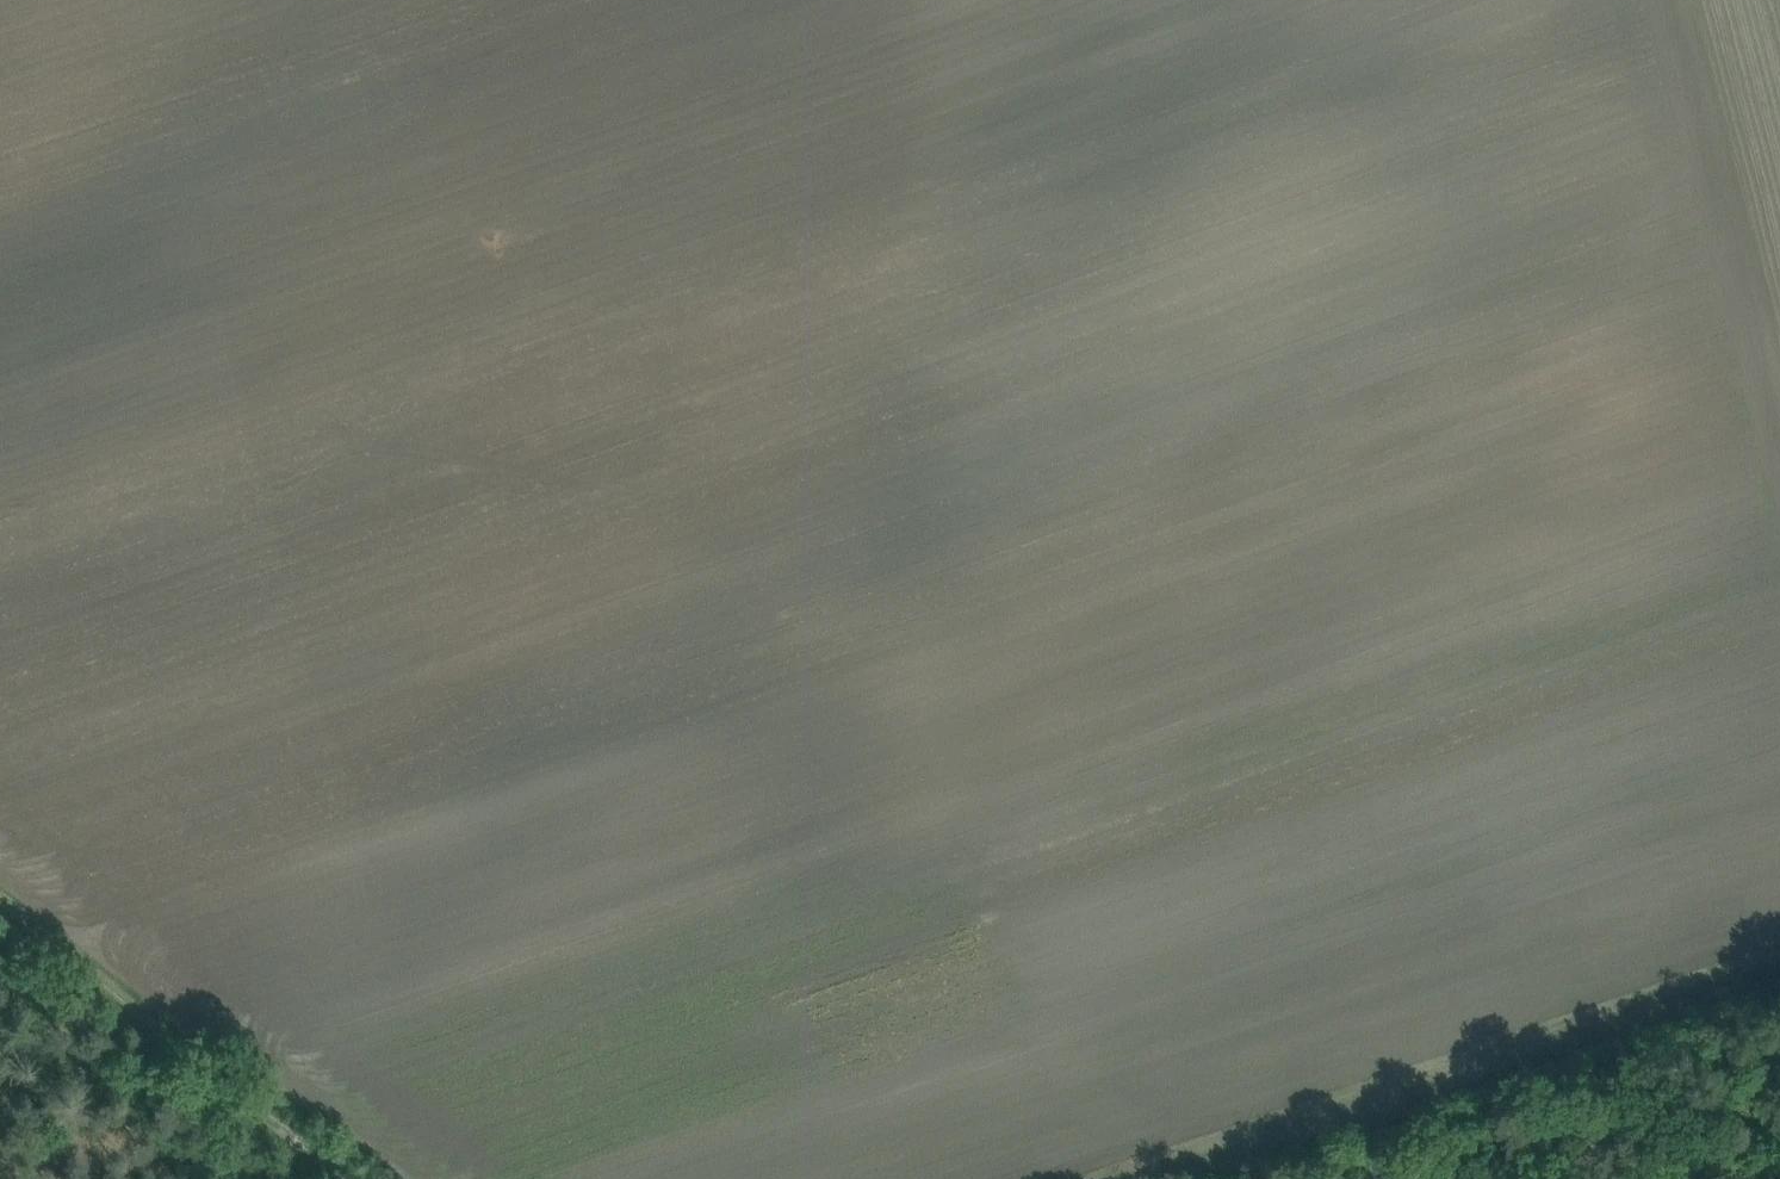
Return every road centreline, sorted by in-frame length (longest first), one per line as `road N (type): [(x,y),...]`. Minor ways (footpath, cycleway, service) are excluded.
road 1 (track): [(1338,1178),(1779,1014)]
road 2 (track): [(0,906),(356,1178)]

